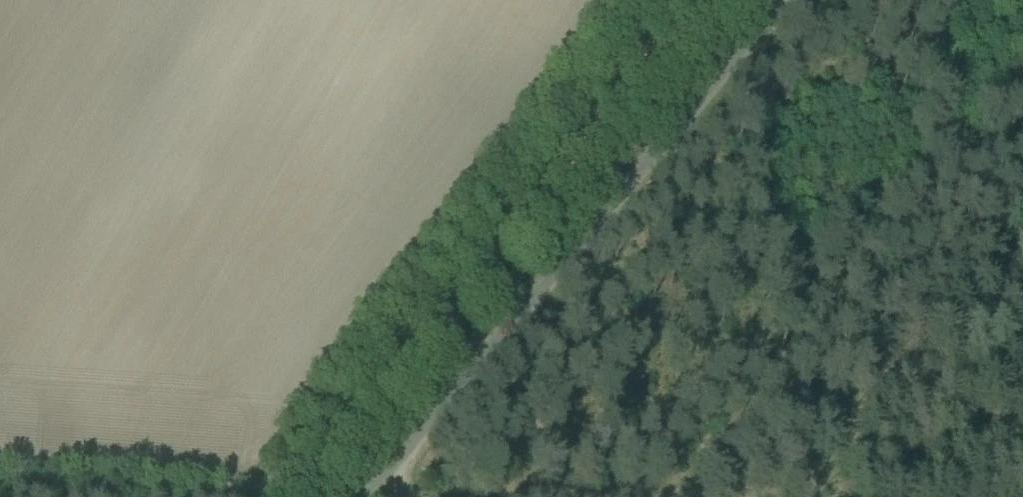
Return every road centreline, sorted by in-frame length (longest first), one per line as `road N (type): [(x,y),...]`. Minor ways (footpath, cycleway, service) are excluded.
road 1 (unclassified): [(392,496),(772,0)]
road 2 (track): [(0,465),(463,496)]
road 3 (track): [(1022,208),(814,496)]

